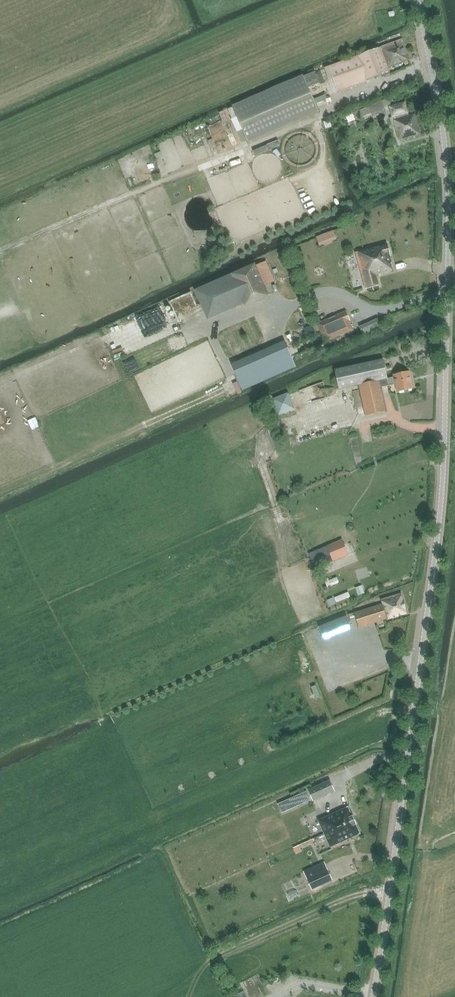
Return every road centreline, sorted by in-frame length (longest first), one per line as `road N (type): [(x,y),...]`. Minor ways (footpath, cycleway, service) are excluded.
road 1 (tertiary): [(368,996),(414,713),(444,434),(448,199),(417,0)]
road 2 (track): [(0,900),(386,711),(414,713)]

